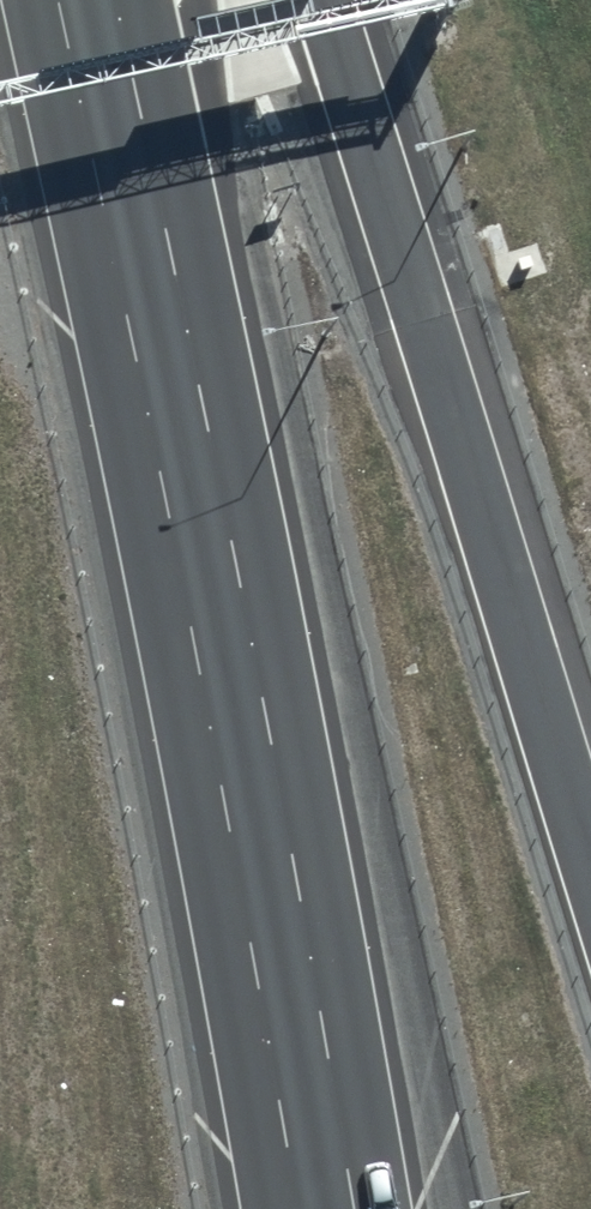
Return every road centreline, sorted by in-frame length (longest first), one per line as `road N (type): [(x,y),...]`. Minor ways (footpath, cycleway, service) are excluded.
road 1 (motorway): [(84,0),(194,505),(324,1208)]
road 2 (motorway): [(326,0),(590,865)]

